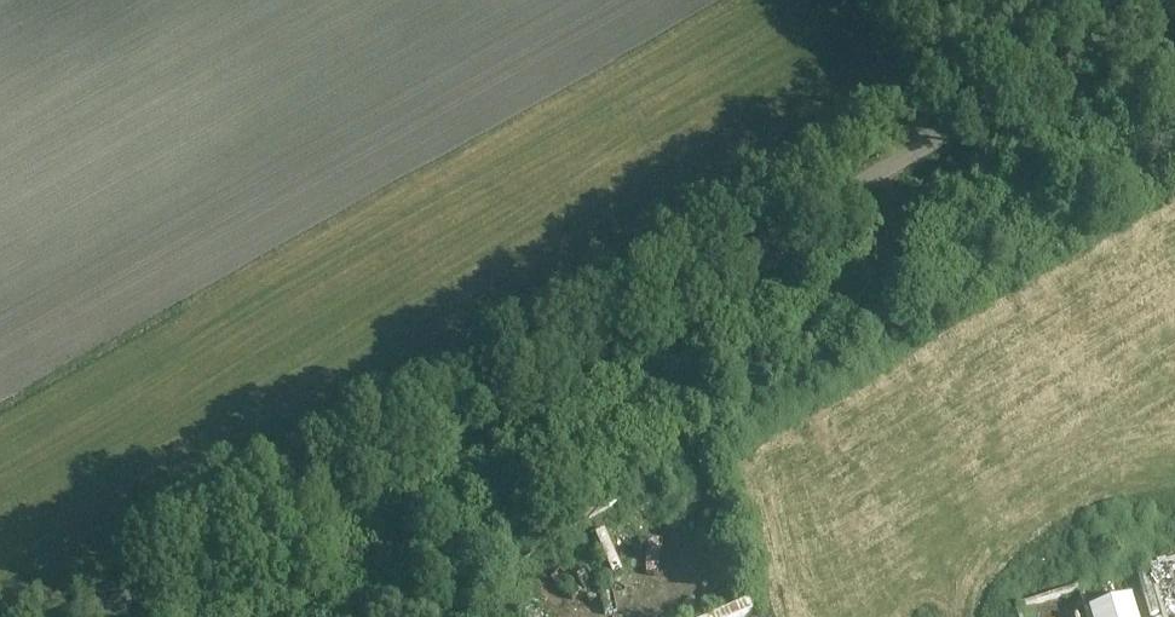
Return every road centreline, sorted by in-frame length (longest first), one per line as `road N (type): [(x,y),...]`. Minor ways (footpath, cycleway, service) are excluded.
road 1 (unclassified): [(84,616),(1174,0)]

